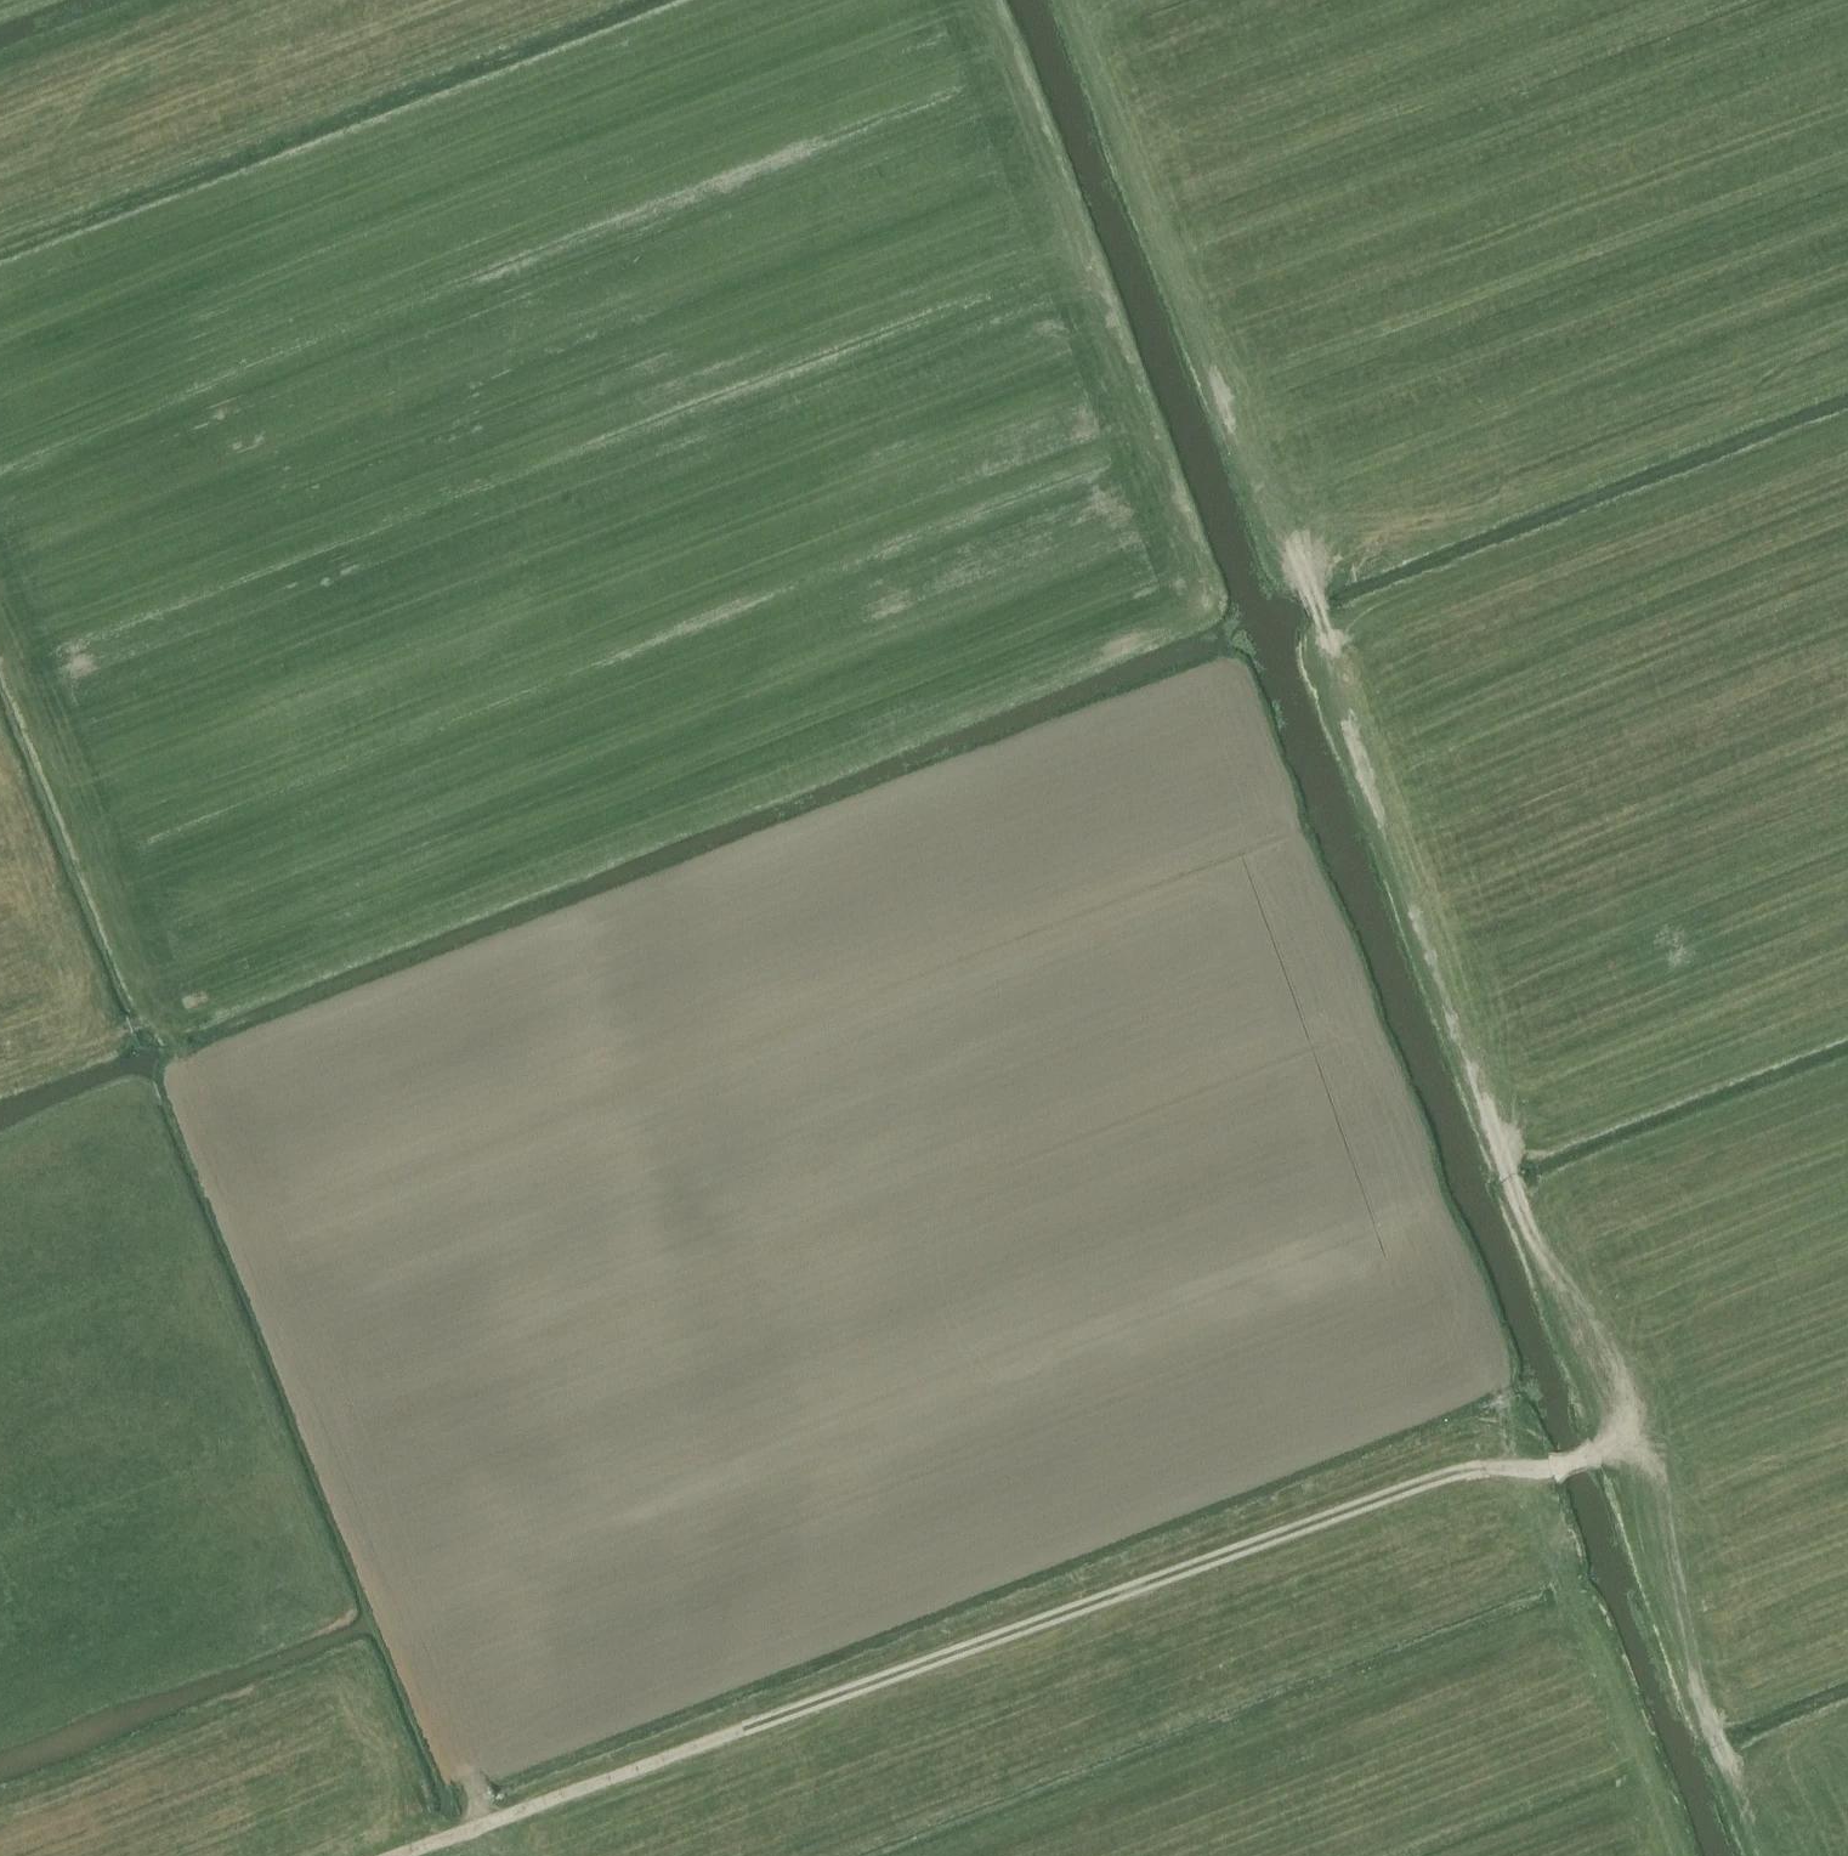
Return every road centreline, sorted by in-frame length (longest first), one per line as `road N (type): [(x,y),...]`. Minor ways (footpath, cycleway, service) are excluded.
road 1 (track): [(392,1855),(1455,1470),(1549,1468),(1600,1447)]
road 2 (track): [(0,126),(297,0)]

